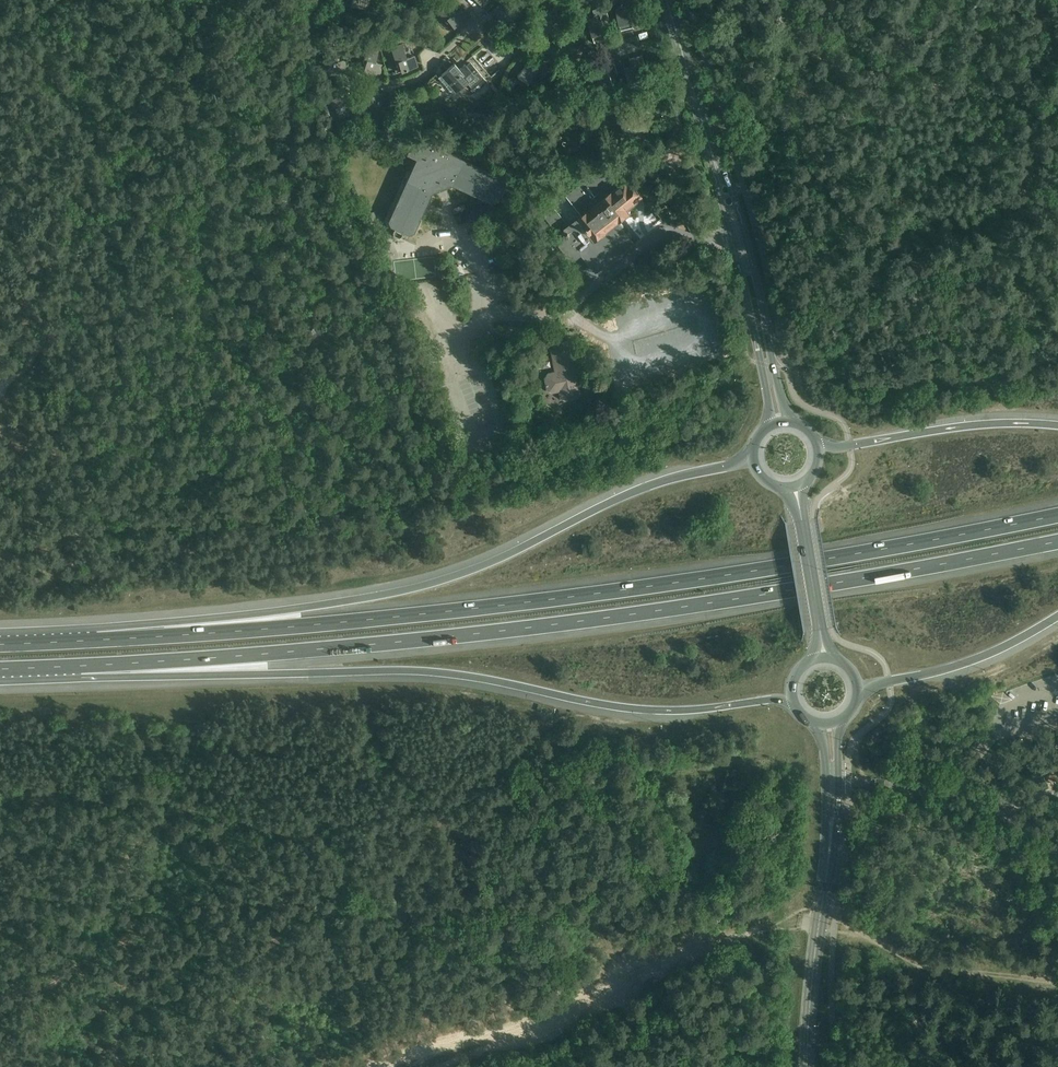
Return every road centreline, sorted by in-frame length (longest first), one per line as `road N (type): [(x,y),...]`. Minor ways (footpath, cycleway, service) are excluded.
road 1 (motorway): [(81,665),(500,631),(790,591),(1057,541)]
road 2 (motorway): [(1057,515),(652,586),(366,620),(100,640)]
road 3 (track): [(319,0),(292,52),(289,141),(408,393),(467,485),(541,464),(680,403),(746,355)]
road 4 (motorway): [(81,665),(192,675),(446,676),(655,714),(793,701)]
road 5 (motorway): [(752,458),(643,487),(433,582),(100,640)]
road 6 (track): [(126,942),(166,928),(321,945),(388,915),(410,928),(412,976),(420,980),(479,989),(523,978),(586,1003)]
road 7 (secondary): [(792,421),(733,193),(708,143)]
road 8 (secondary): [(708,143),(769,426)]
road 9 (track): [(0,1001),(54,984),(126,942),(116,1034),(121,1066)]
road 10 (motorway): [(1057,423),(967,423),(839,447),(817,441)]
road 11 (track): [(398,1066),(619,989)]
road 12 (track): [(619,989),(747,928),(794,914),(836,917)]
road 13 (secondary): [(808,1066),(830,849)]
road 14 (motorway): [(859,688),(979,660),(1057,619)]
road 15 (secondary): [(825,657),(796,486)]
road 16 (secondary): [(708,143),(666,0)]
road 17 (track): [(1057,983),(912,961)]
road 18 (secondary): [(821,723),(830,849)]
road 19 (secondary): [(830,849),(836,723)]

